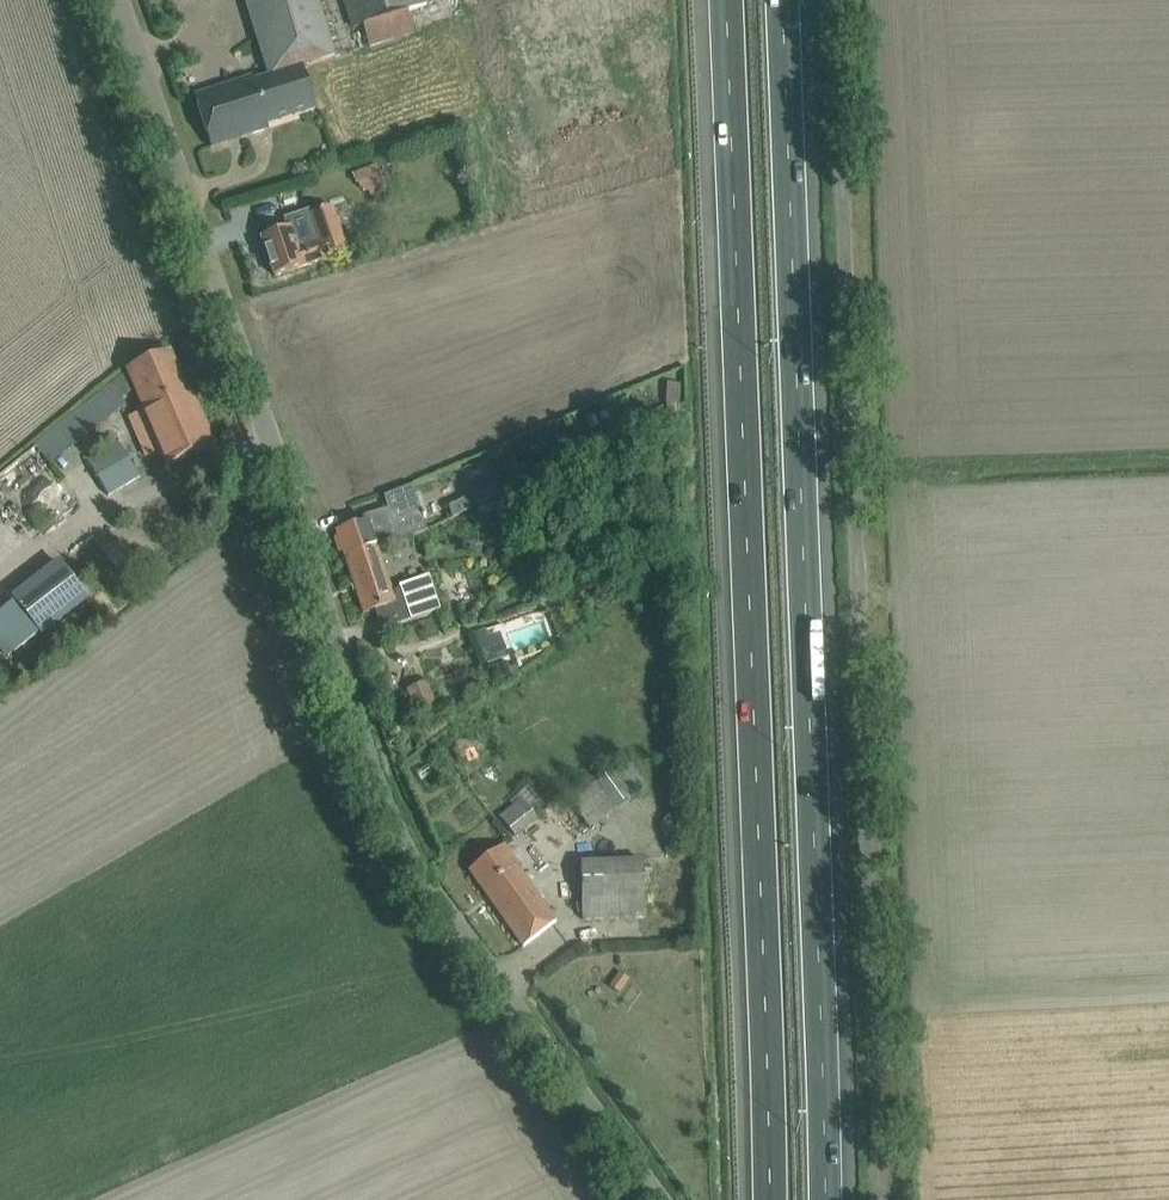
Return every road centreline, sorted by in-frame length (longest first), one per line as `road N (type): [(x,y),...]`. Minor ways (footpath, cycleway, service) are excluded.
road 1 (unclassified): [(650,1199),(438,891),(396,805),(109,0)]
road 2 (unclassified): [(880,1199),(836,0)]
road 3 (motorway): [(727,0),(771,1199)]
road 4 (motorway): [(826,1199),(783,0)]

